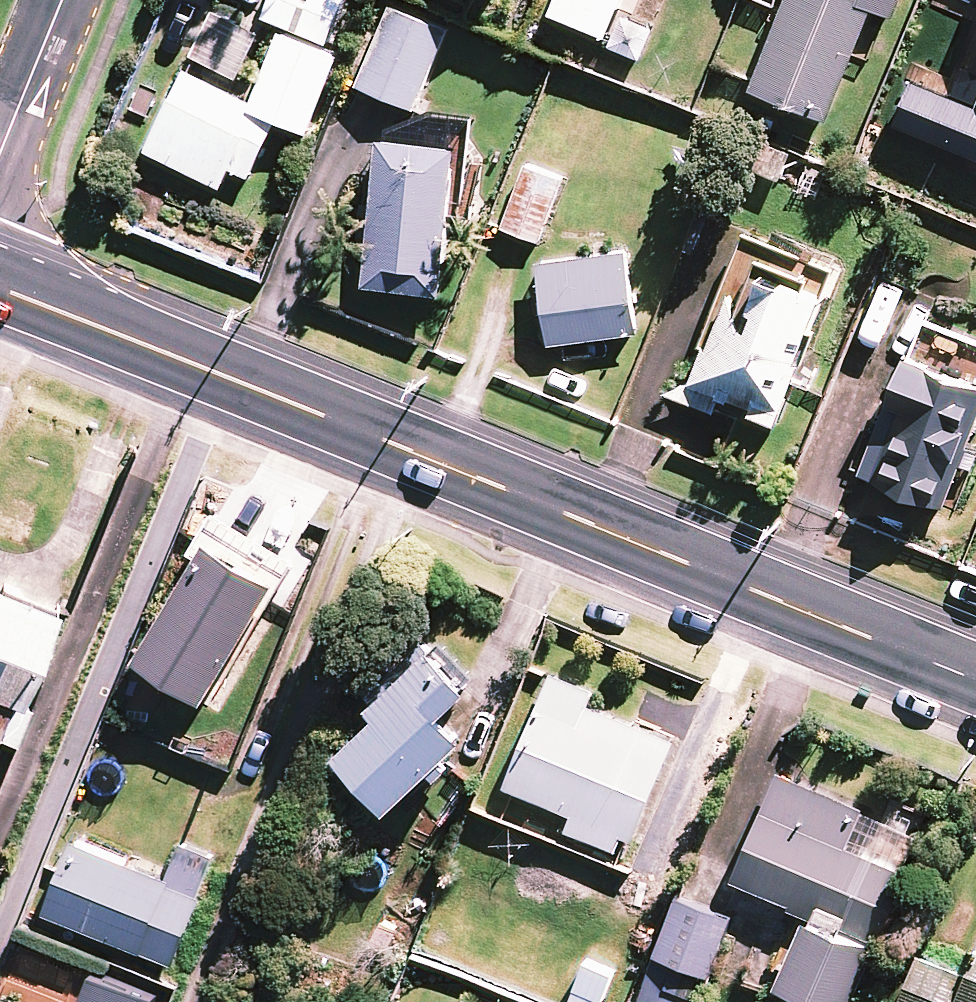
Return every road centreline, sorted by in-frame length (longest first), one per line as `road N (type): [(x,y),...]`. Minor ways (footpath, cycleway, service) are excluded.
road 1 (tertiary): [(0,288),(975,681)]
road 2 (residential): [(0,155),(64,0)]

